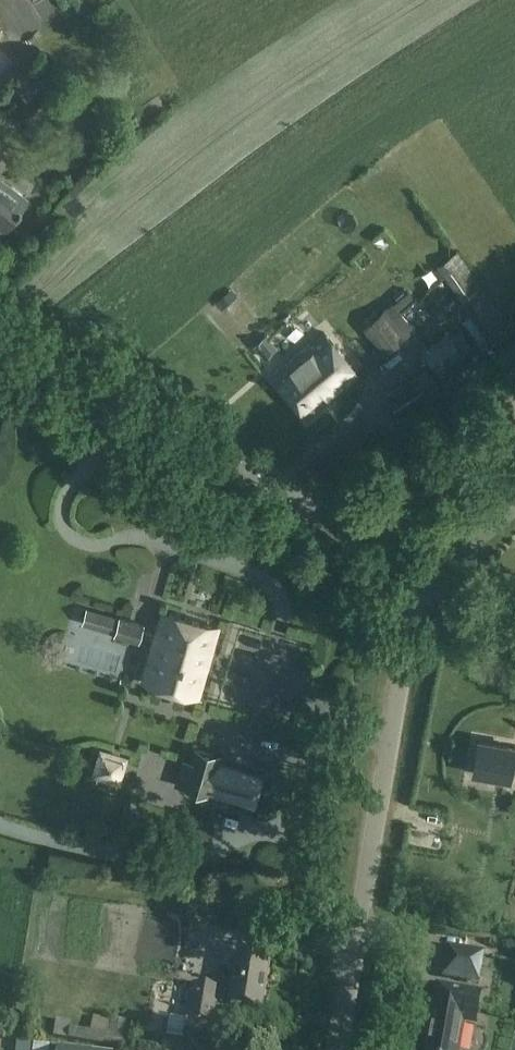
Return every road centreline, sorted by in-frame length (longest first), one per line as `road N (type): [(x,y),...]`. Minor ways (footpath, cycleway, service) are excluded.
road 1 (unclassified): [(336,1049),(425,578)]
road 2 (unclassified): [(322,513),(0,338)]
road 3 (unclassified): [(396,487),(514,409)]

